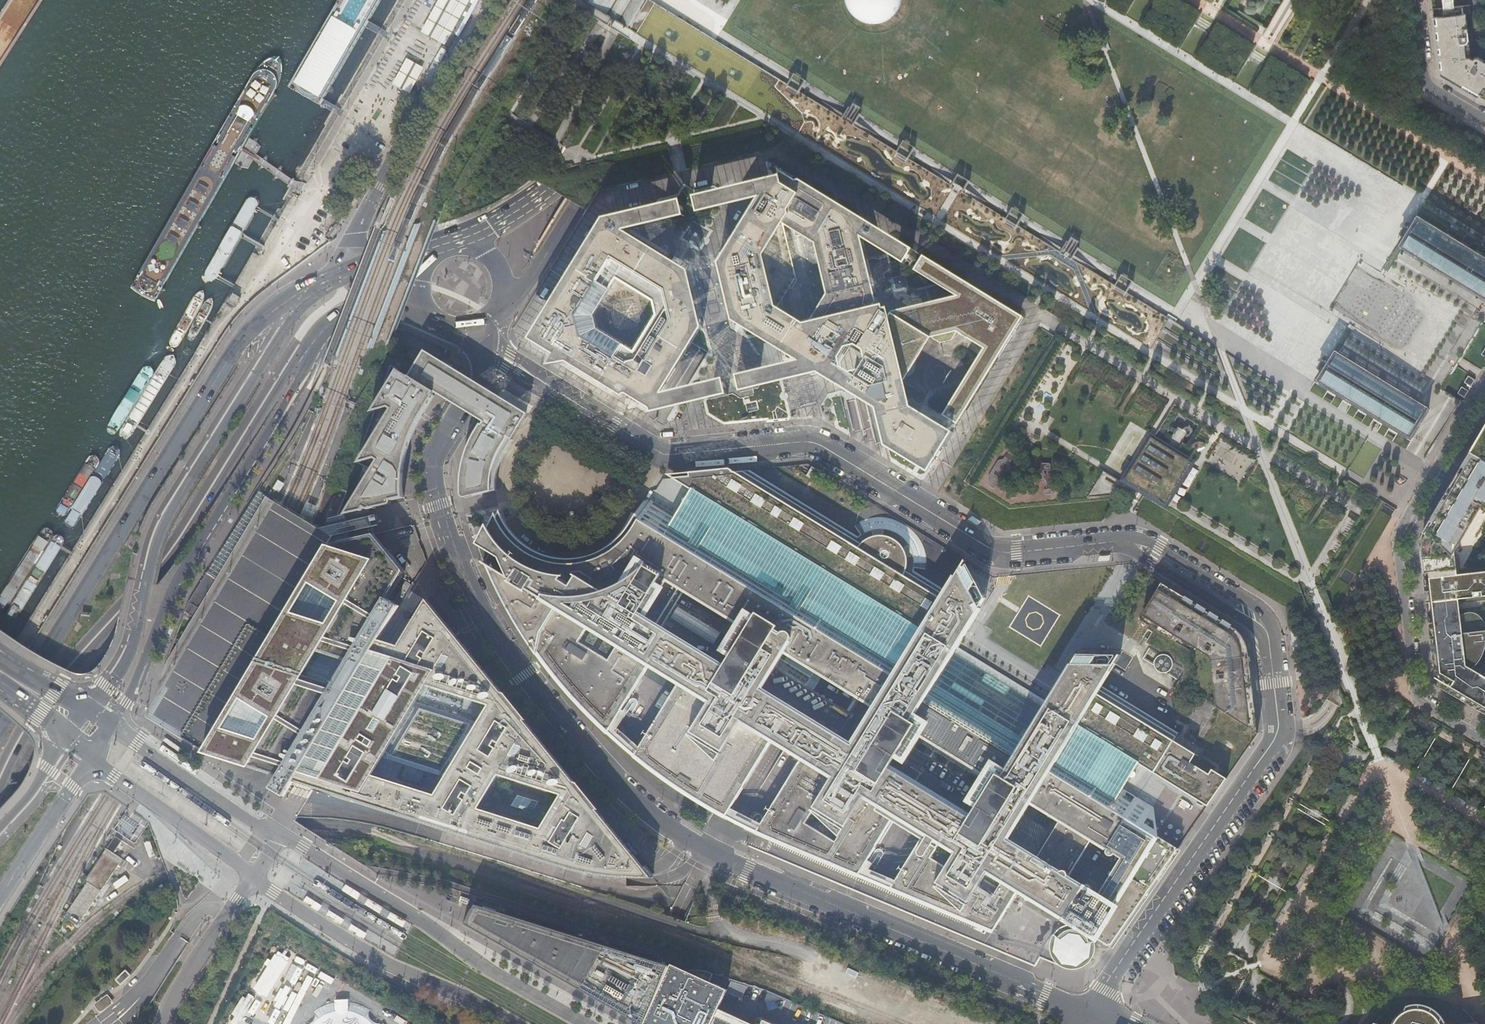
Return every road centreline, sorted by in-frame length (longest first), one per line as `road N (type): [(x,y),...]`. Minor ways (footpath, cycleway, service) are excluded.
road 1 (residential): [(1092,1011),(732,866),(631,798),(528,677),(451,539),(435,464),(482,378)]
road 2 (residential): [(1119,541),(992,549),(811,441),(664,455),(532,377),(493,342)]
road 3 (primary): [(0,791),(49,700),(171,558),(318,333)]
road 4 (primary): [(313,286),(279,304),(236,346),(0,725)]
road 5 (primary): [(313,286),(172,506),(132,647),(117,677),(84,711)]
road 6 (primary): [(112,723),(183,571),(295,386),(318,333)]
road 7 (residential): [(1092,1011),(1280,728),(1268,635)]
road 8 (residential): [(1484,384),(1397,542),(1417,695),(1484,739)]
road 9 (primary): [(505,312),(693,0)]
road 10 (primary): [(585,1023),(280,834)]
road 11 (primary): [(671,0),(581,159),(550,191),(473,243)]
road 12 (track): [(927,1023),(811,956),(720,928),(707,892),(715,857)]
road 13 (primary): [(253,876),(382,960),(515,1023)]
road 14 (primary): [(280,834),(112,723)]
road 15 (primary): [(92,758),(253,876)]
road 16 (residential): [(1268,635),(1262,610),(1159,546),(1119,541)]
road 17 (residential): [(1119,541),(1268,635)]
road 18 (trunk): [(163,1023),(253,876)]
road 19 (primary): [(0,896),(92,758)]
road 20 (residential): [(1484,120),(1425,79),(1414,0)]
road 21 (primary): [(432,255),(360,263),(313,286)]

